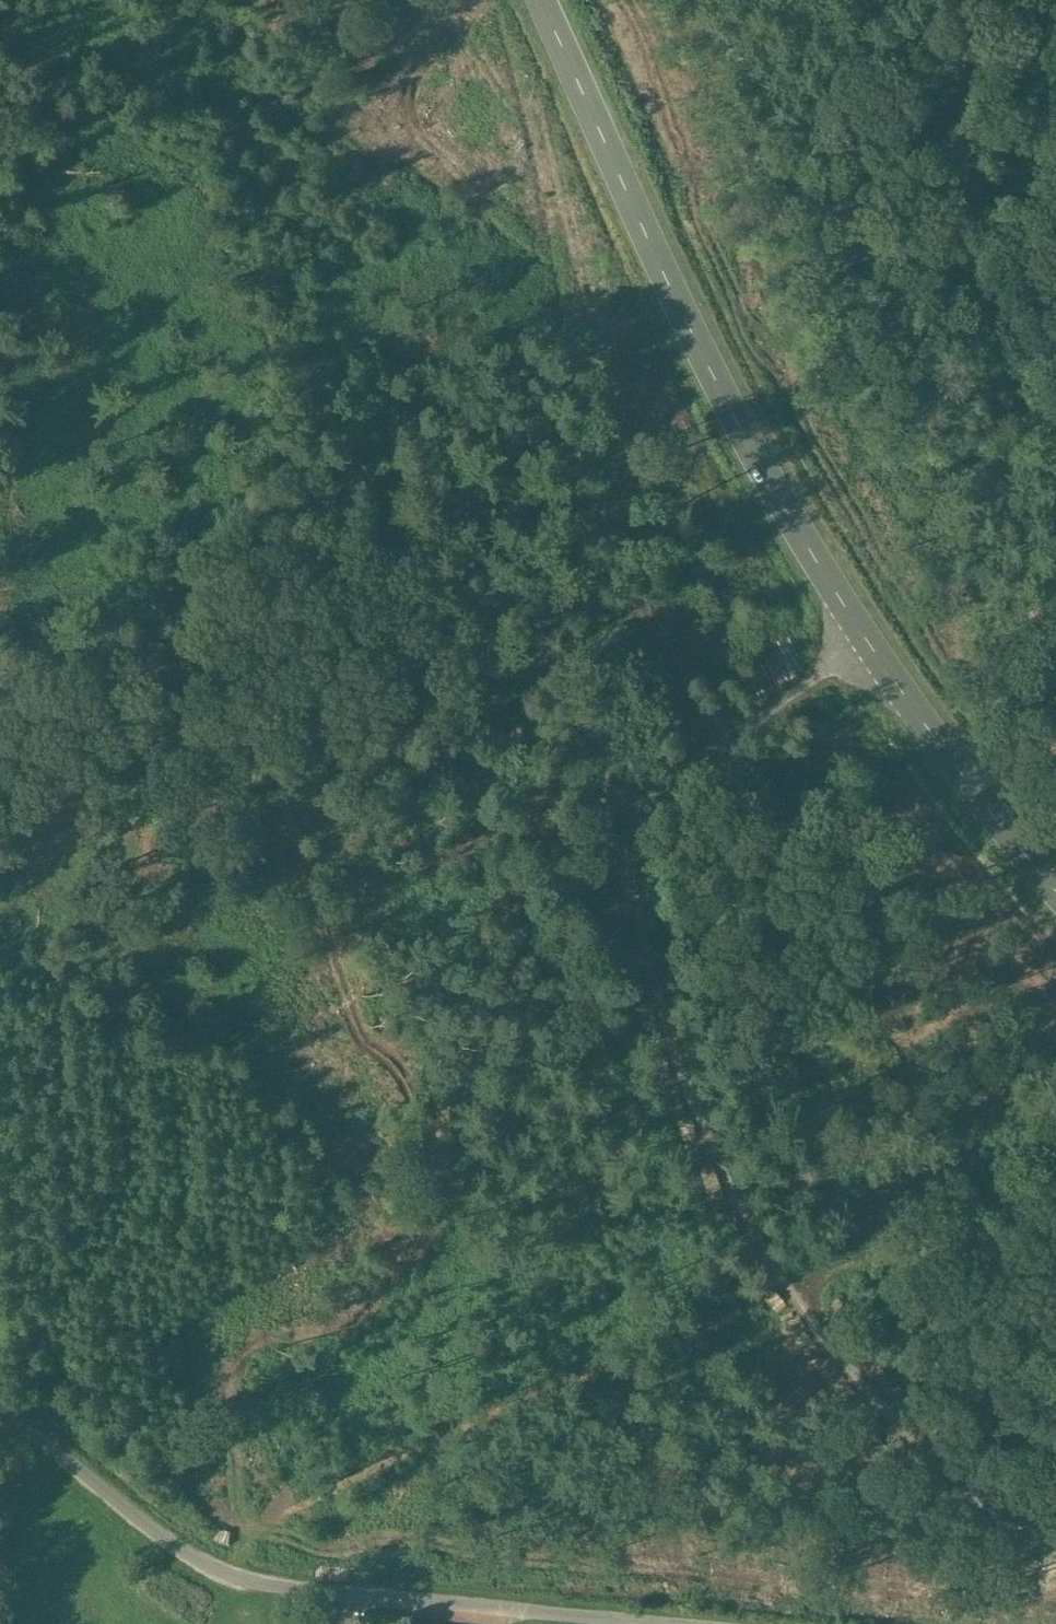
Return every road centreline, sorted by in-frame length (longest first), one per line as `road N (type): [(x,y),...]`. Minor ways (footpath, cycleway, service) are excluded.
road 1 (tertiary): [(540,0),(762,470),(912,708),(1055,890)]
road 2 (unclassified): [(0,1417),(168,1540),(248,1581),(654,1623)]

